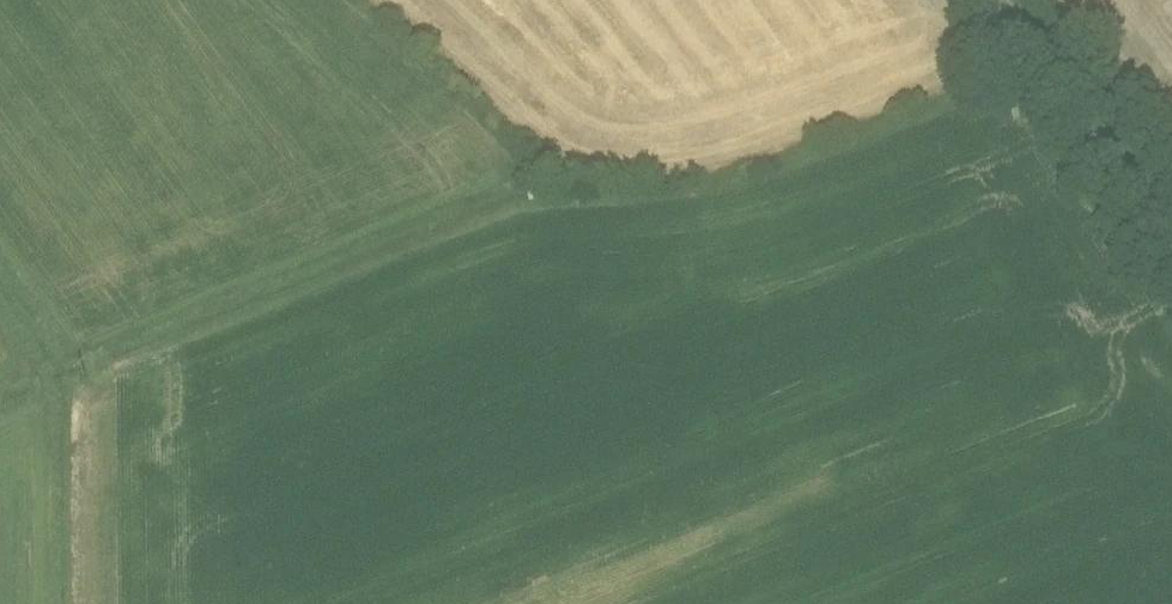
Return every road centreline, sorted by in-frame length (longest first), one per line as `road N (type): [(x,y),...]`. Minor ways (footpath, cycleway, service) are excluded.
road 1 (residential): [(1007,0),(1171,220)]

